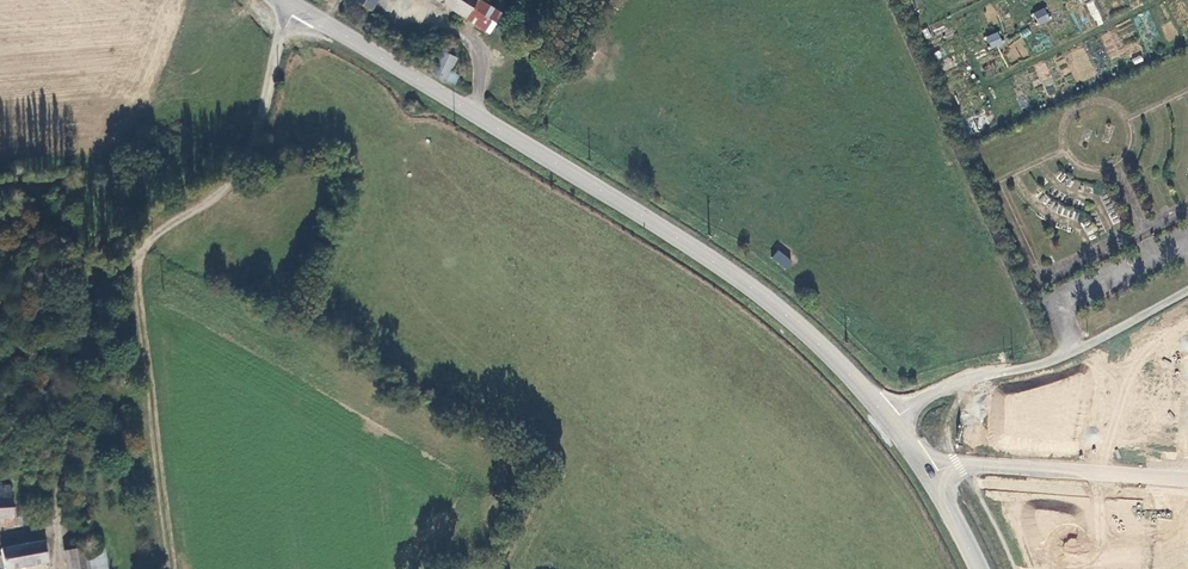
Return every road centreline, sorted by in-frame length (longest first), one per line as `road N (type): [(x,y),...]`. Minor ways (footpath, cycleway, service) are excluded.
road 1 (tertiary): [(281,0),(762,294),(843,368),(921,473)]
road 2 (residential): [(1187,478),(959,462),(921,473)]

